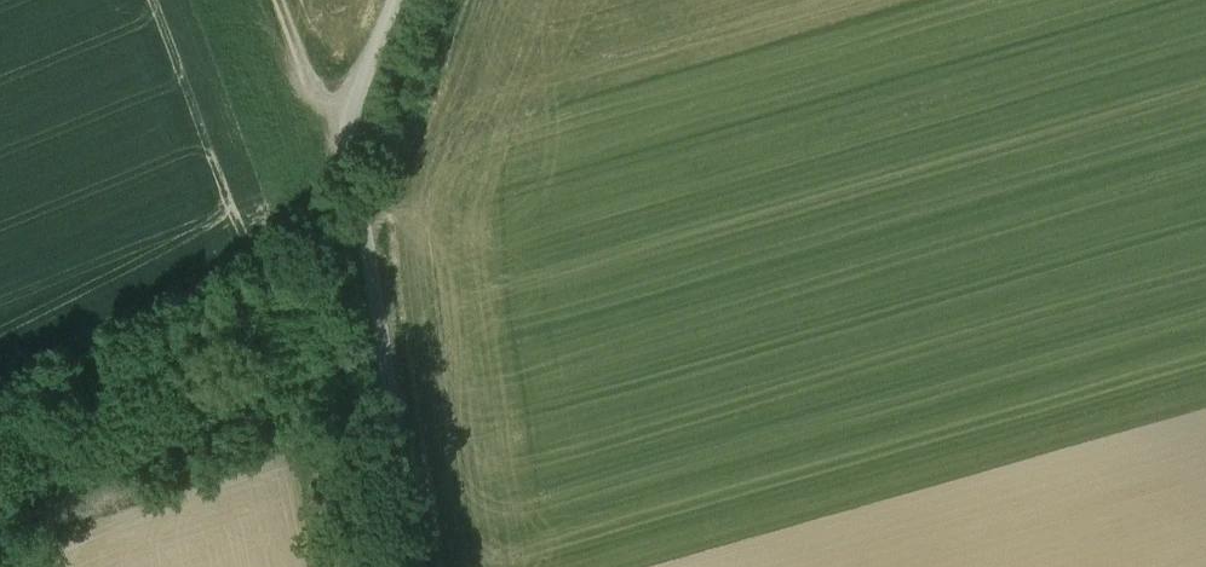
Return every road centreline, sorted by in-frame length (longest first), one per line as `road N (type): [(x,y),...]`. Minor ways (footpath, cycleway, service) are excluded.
road 1 (unclassified): [(424,566),(355,132),(363,83),(394,0)]

